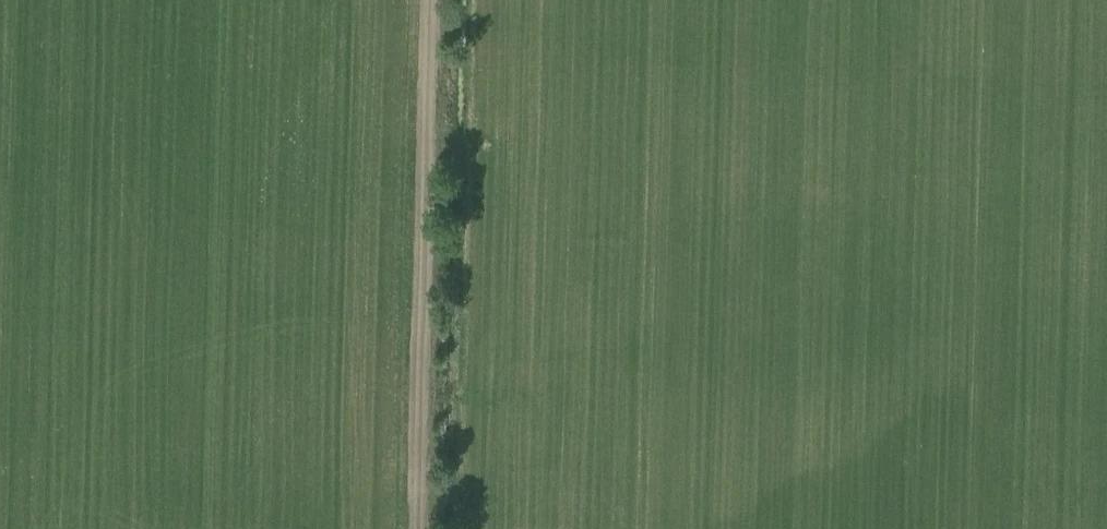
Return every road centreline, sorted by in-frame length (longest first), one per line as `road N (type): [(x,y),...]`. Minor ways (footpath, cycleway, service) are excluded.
road 1 (track): [(422,528),(434,0)]

